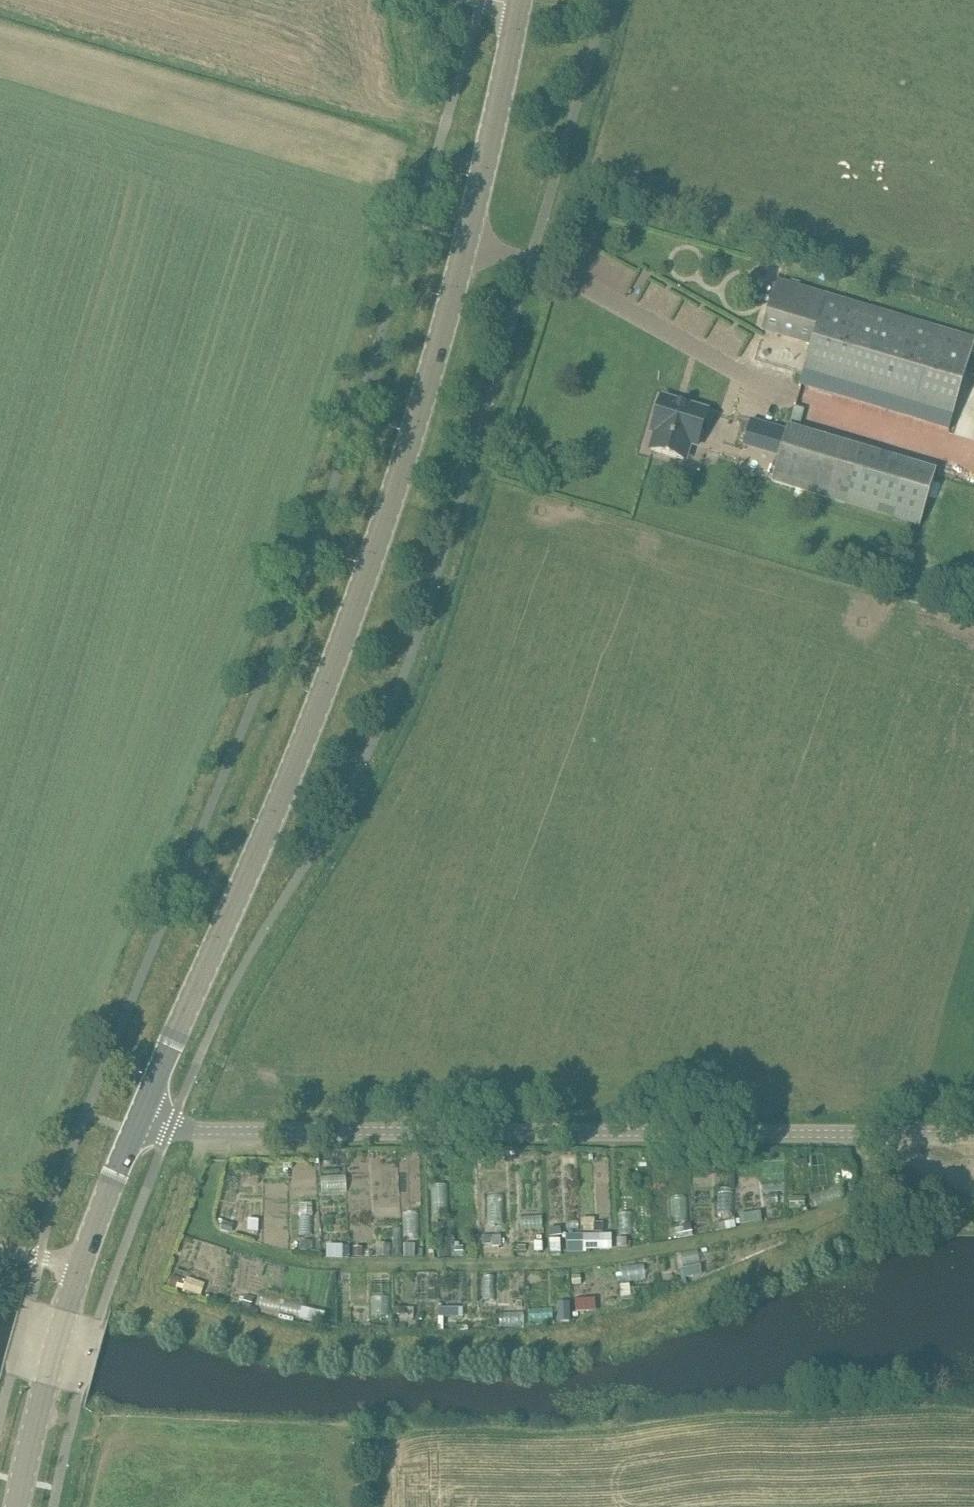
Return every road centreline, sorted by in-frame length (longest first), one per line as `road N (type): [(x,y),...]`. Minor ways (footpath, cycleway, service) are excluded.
road 1 (tertiary): [(140,1117),(326,684),(383,527),(467,242),(517,5)]
road 2 (tertiary): [(973,1128),(173,1130),(140,1117)]
road 3 (tertiary): [(17,1506),(32,1422),(80,1259)]
road 4 (tertiary): [(80,1259),(140,1117)]

